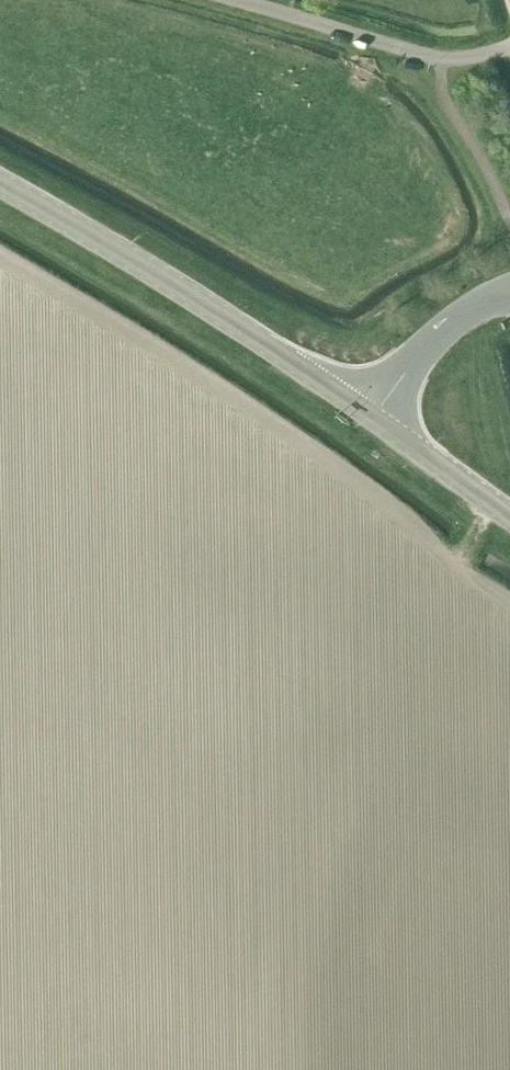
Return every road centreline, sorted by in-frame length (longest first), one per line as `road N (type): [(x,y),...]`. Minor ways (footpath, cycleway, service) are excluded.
road 1 (primary): [(374,417),(0,182)]
road 2 (unclassified): [(442,58),(230,0)]
road 3 (tertiary): [(374,417),(439,335),(468,310),(509,291)]
road 4 (primary): [(509,520),(374,417)]

